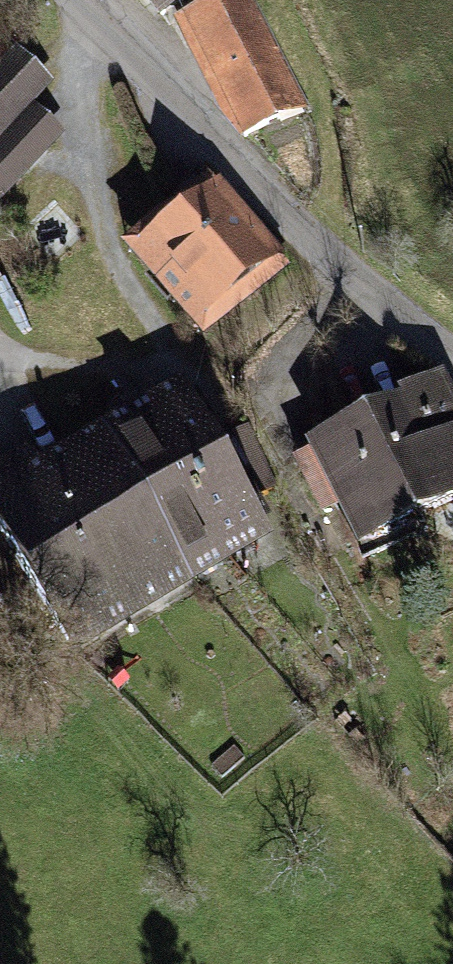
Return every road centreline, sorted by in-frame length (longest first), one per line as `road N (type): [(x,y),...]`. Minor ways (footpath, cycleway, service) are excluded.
road 1 (unclassified): [(452,368),(279,223),(84,0)]
road 2 (track): [(0,360),(207,363),(365,298)]
road 3 (track): [(103,20),(71,89),(98,237),(166,363)]

